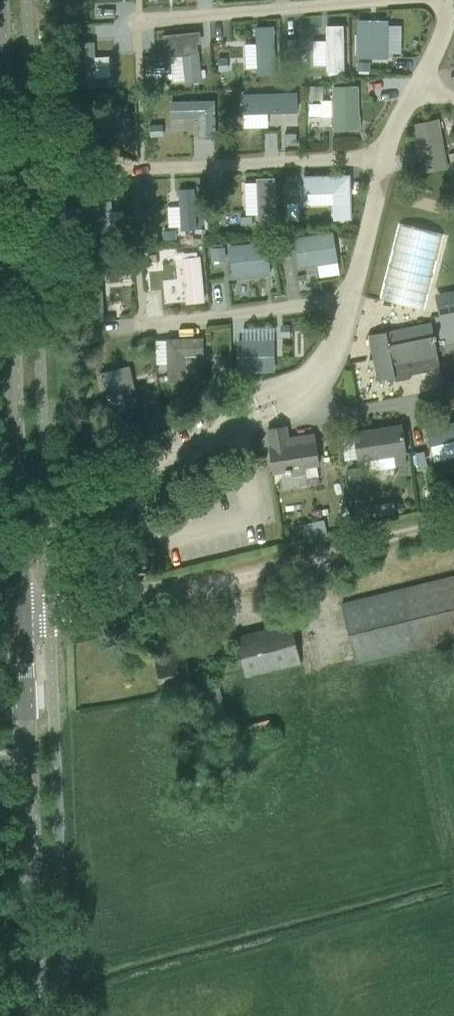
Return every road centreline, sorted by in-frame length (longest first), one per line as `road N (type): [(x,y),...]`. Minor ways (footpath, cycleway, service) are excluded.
road 1 (tertiary): [(39,1015),(0,69)]

